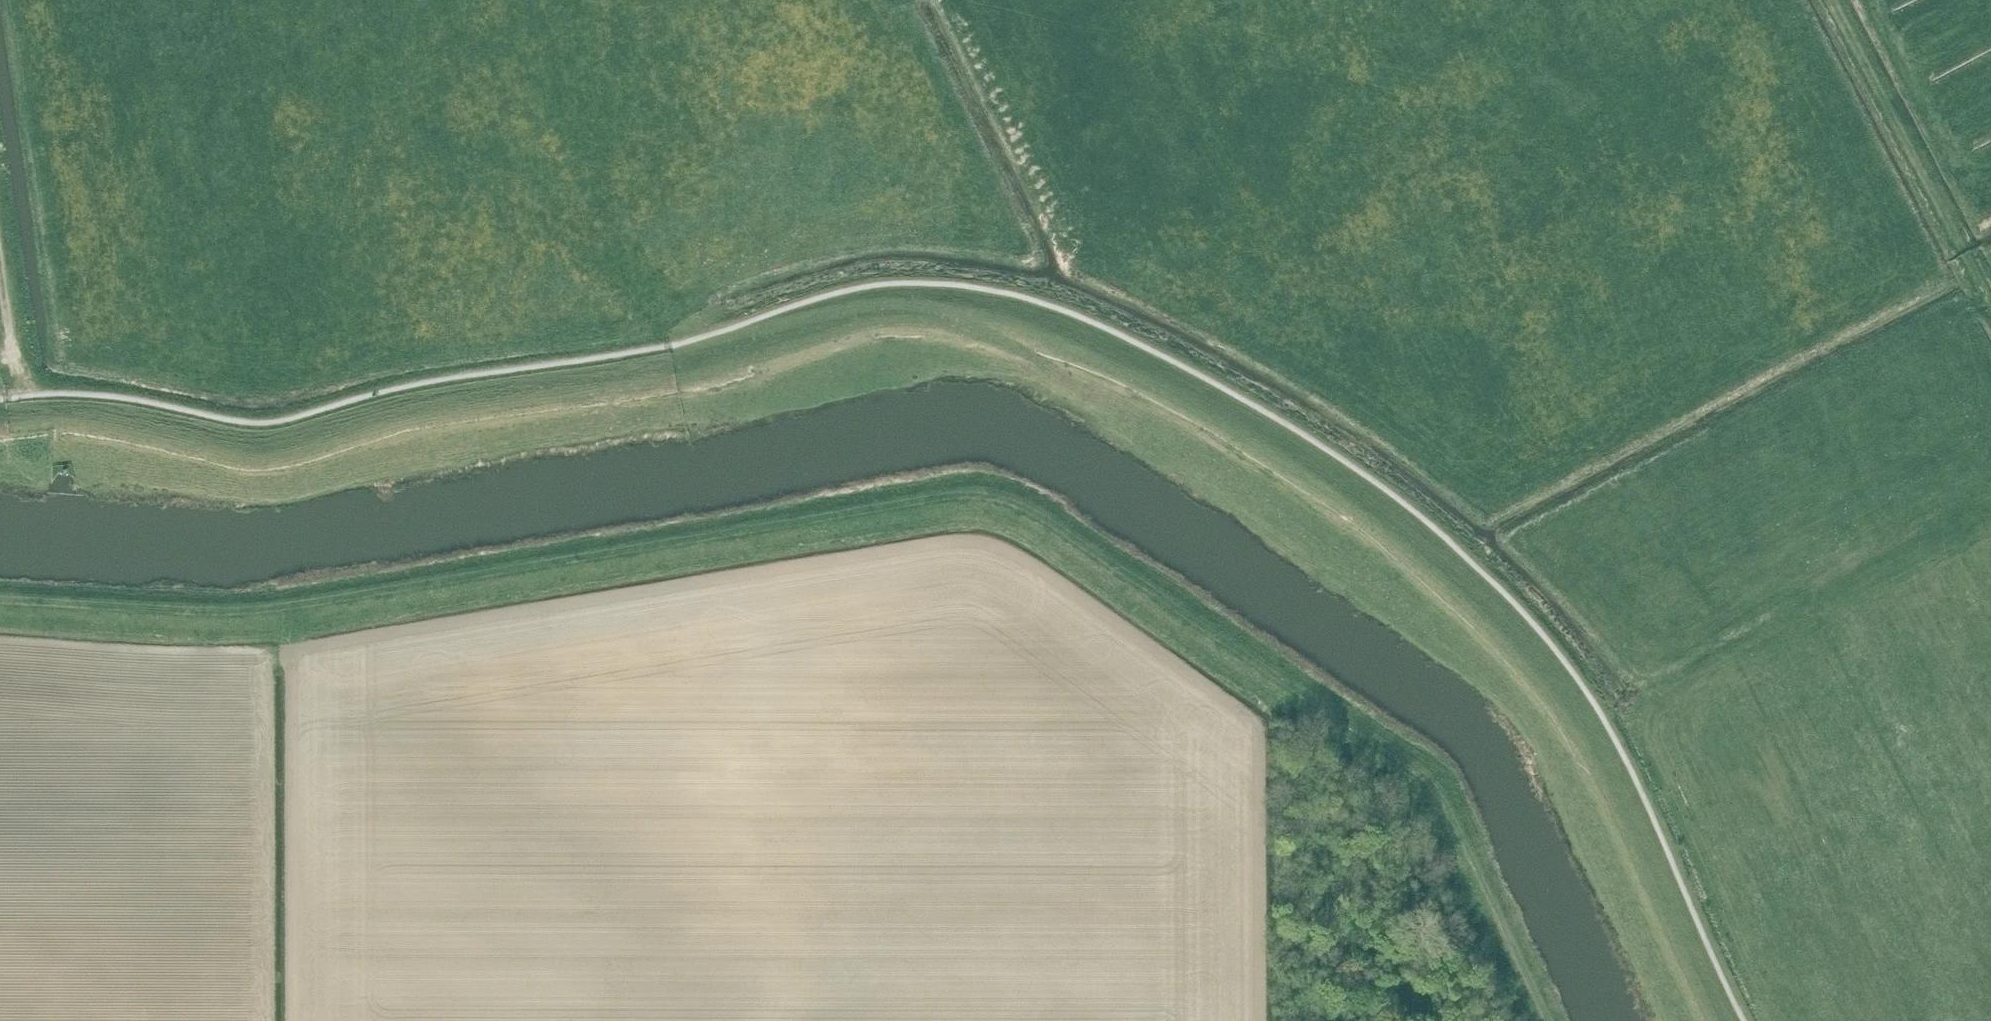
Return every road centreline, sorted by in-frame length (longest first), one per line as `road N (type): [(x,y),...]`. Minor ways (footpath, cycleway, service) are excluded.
road 1 (track): [(922,513),(227,613),(0,605)]
road 2 (track): [(922,513),(1008,499),(1430,772),(1544,1020)]
road 3 (track): [(1990,306),(1830,0)]
road 4 (track): [(20,397),(0,275)]

